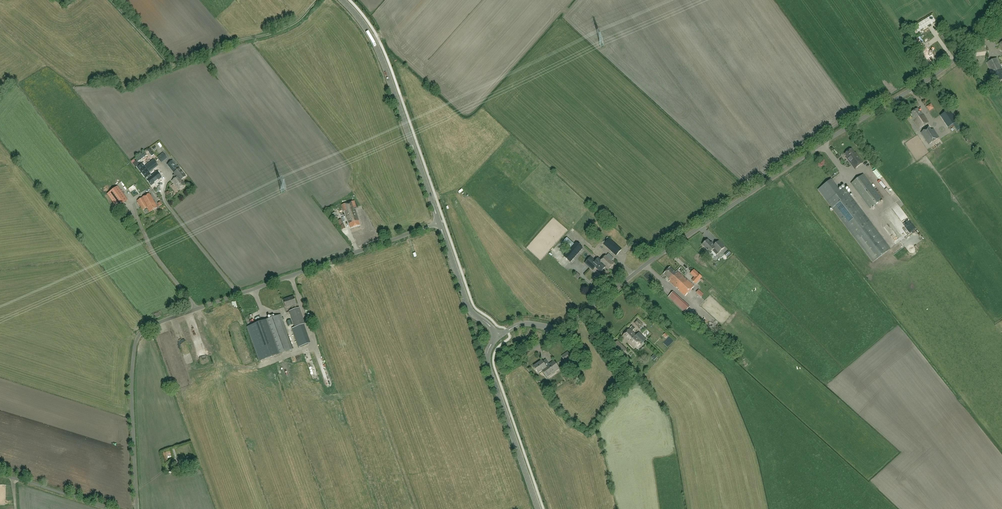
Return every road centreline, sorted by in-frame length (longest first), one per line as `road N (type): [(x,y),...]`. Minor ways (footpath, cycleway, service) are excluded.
road 1 (unclassified): [(499,336),(523,324),(570,323),(786,168),(943,70),(1001,13)]
road 2 (unclassified): [(137,508),(131,376),(146,328),(440,223)]
road 3 (track): [(109,0),(174,67),(284,31),(318,0)]
road 4 (tertiary): [(440,223),(375,44),(341,0)]
road 5 (tertiary): [(539,508),(487,363),(499,336)]
road 6 (tertiary): [(499,336),(468,307),(440,223)]

